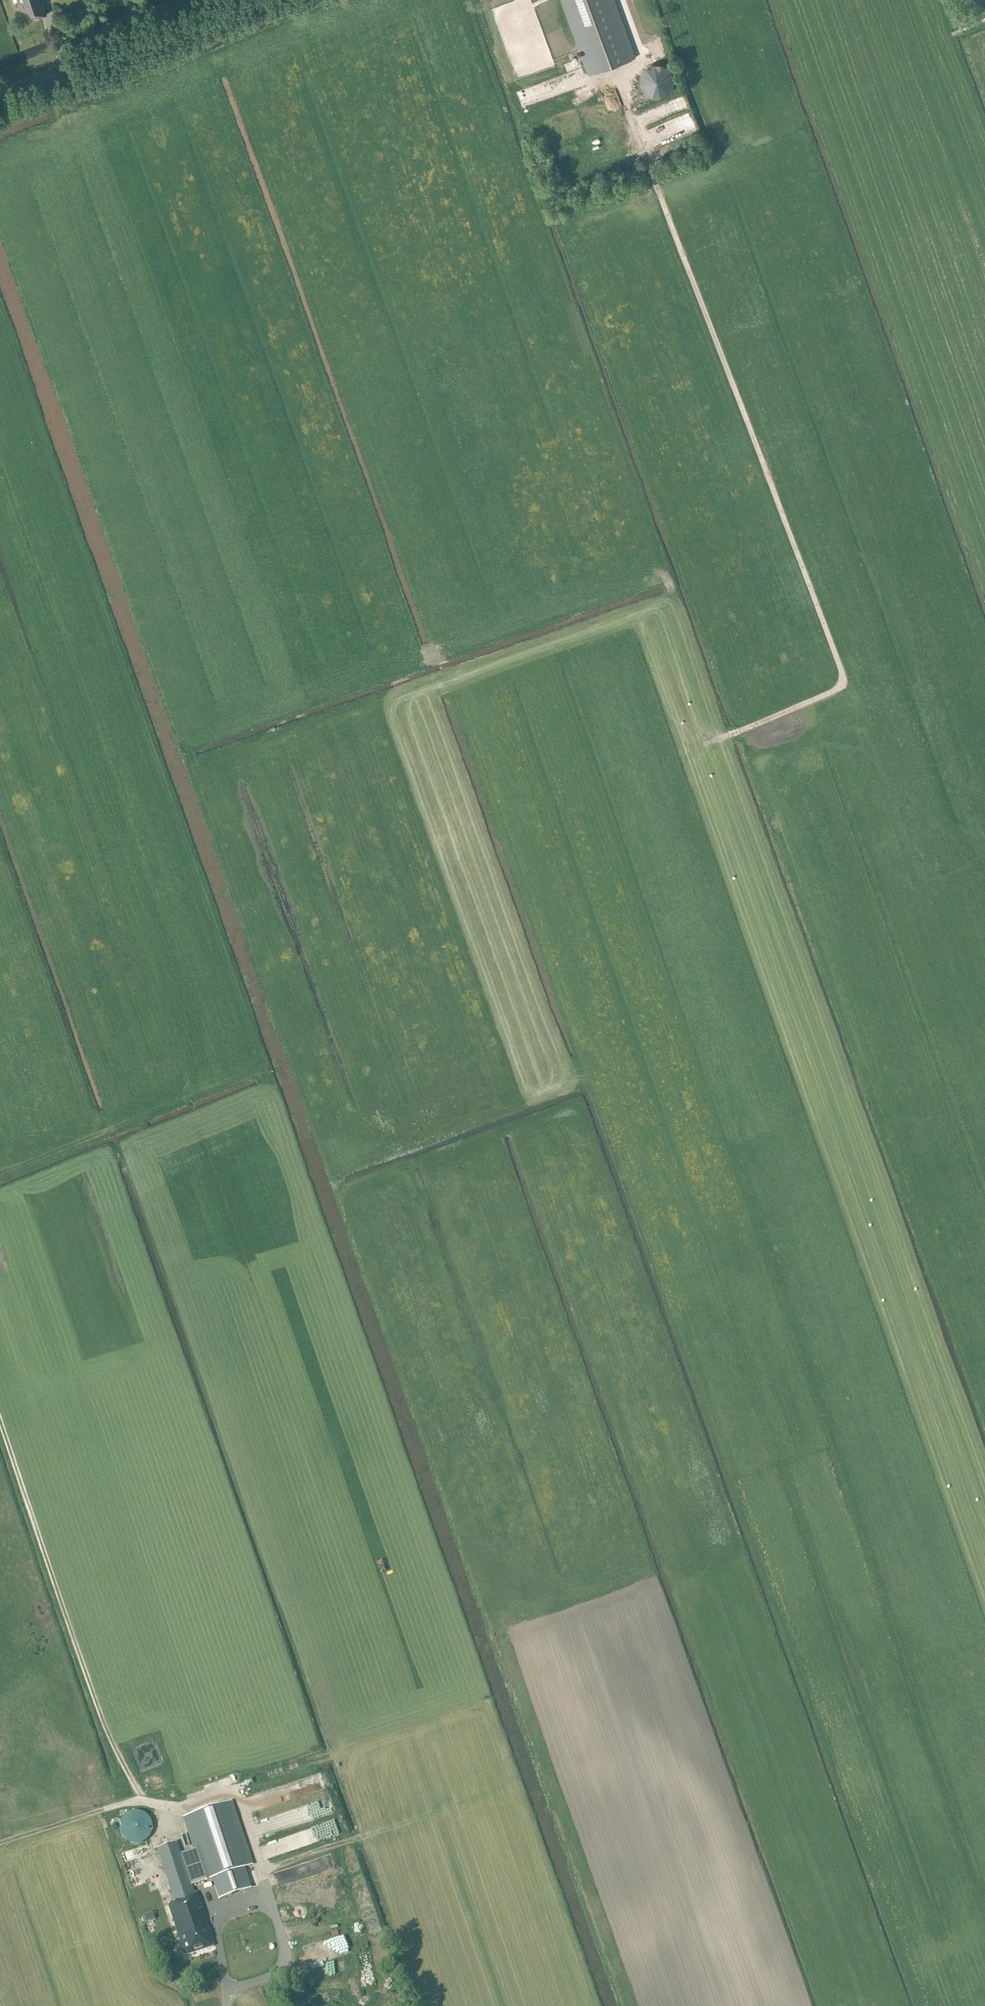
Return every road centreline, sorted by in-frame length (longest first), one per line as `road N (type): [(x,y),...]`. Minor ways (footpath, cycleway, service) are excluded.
road 1 (unclassified): [(0,95),(233,0)]

